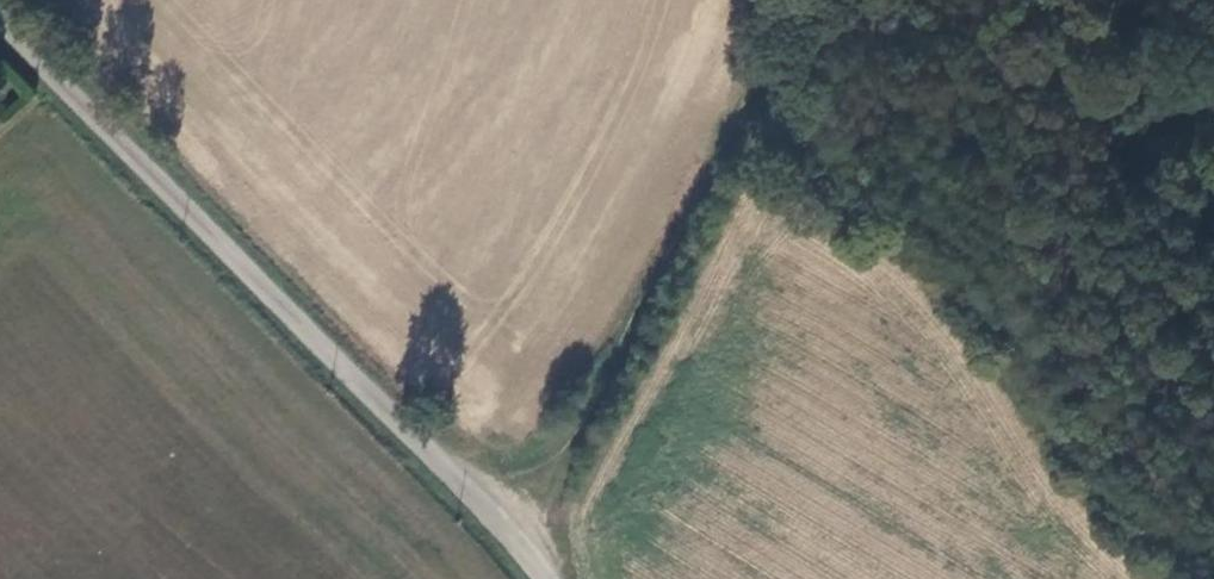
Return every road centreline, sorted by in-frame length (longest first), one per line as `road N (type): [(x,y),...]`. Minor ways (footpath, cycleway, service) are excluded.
road 1 (unclassified): [(547,578),(0,21)]
road 2 (track): [(512,535),(567,453),(741,109),(777,64),(854,10)]
road 3 (track): [(1213,199),(854,10)]

